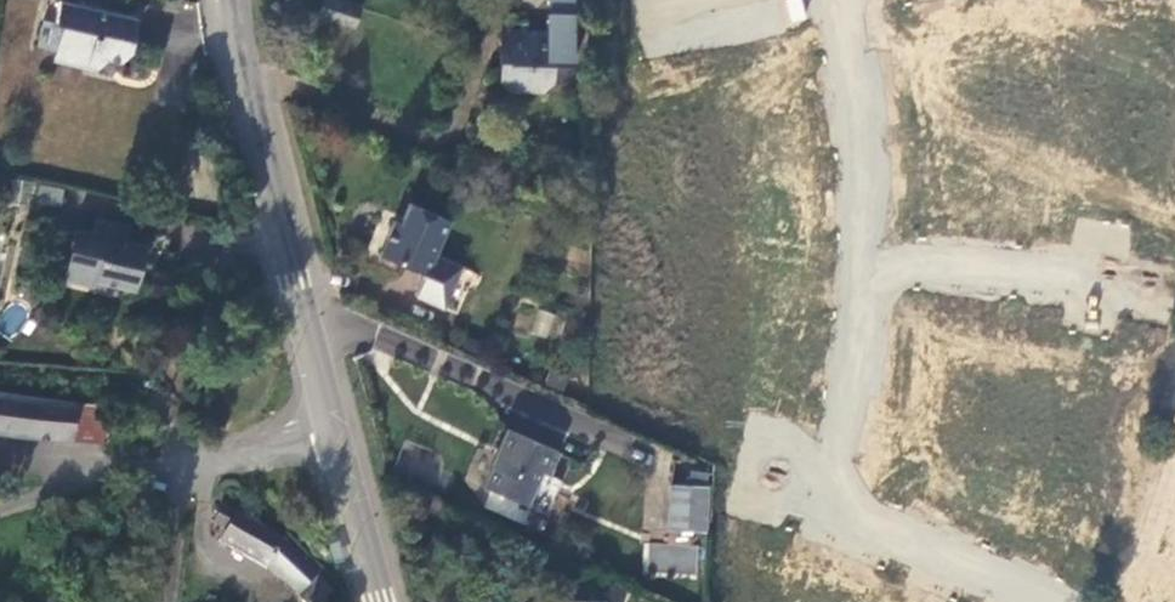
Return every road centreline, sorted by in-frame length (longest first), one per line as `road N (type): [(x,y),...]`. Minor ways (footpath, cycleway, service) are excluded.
road 1 (residential): [(1032,601),(825,512),(869,263)]
road 2 (tertiary): [(236,0),(248,80),(332,427)]
road 3 (residential): [(869,263),(1143,290)]
road 4 (residential): [(869,263),(879,207),(839,0)]
road 5 (residential): [(132,469),(332,427)]
road 6 (tertiary): [(332,427),(380,601)]

